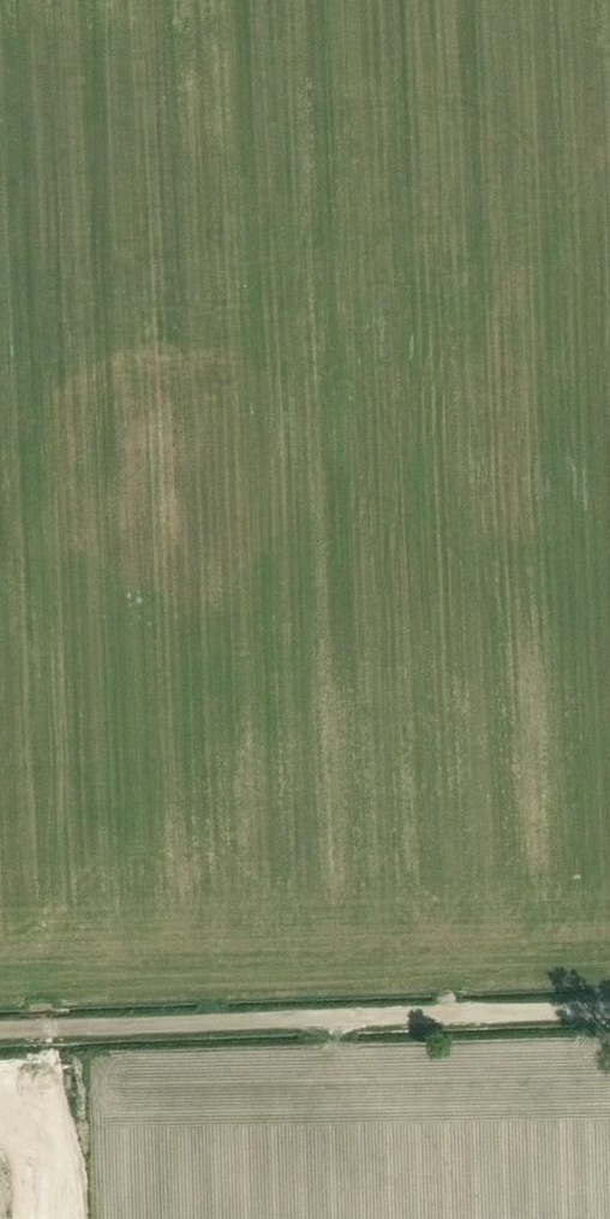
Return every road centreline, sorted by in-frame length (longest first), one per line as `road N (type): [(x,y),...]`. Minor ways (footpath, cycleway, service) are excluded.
road 1 (track): [(0,1034),(609,1007)]

